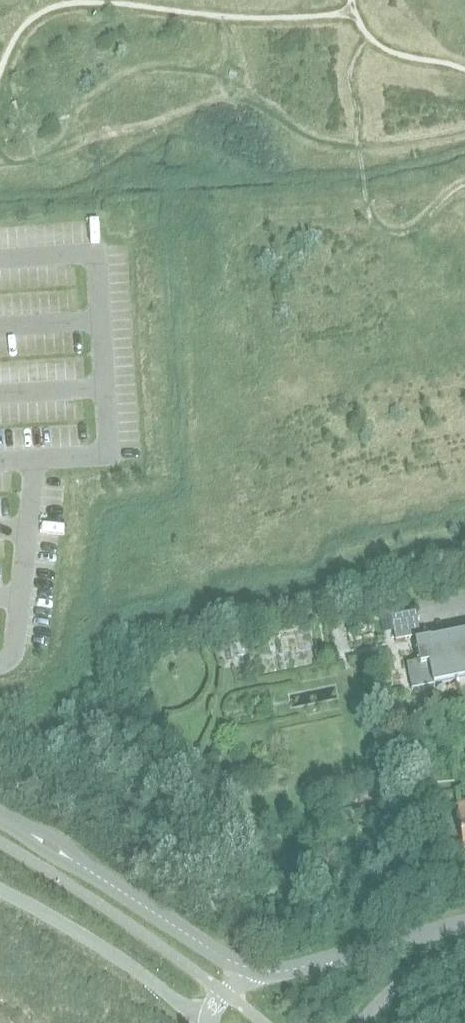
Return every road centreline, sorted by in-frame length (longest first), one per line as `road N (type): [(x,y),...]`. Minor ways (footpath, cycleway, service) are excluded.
road 1 (unclassified): [(0,814),(249,982),(464,926)]

